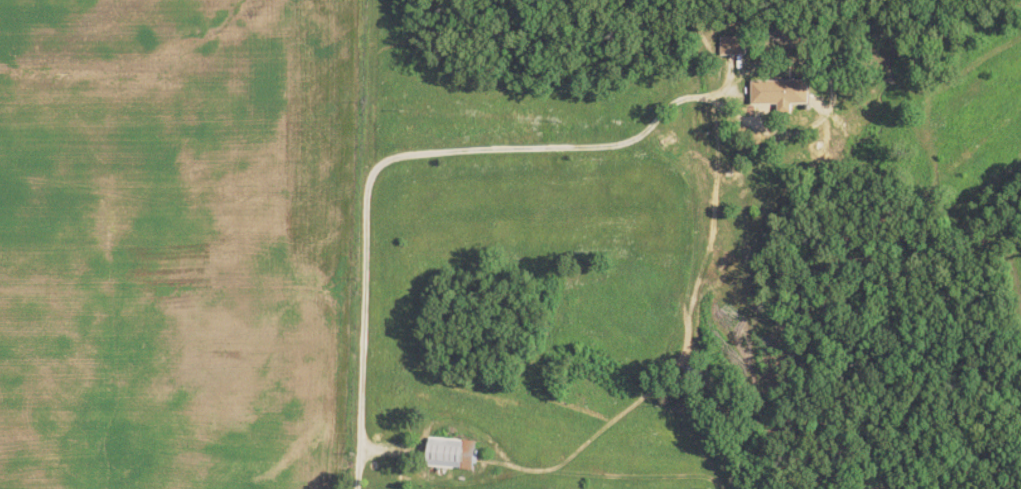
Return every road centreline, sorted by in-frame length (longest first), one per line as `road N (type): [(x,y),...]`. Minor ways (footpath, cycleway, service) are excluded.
road 1 (residential): [(733,76),(702,75),(624,144),(389,157),(369,165),(360,176),(356,217),(358,452)]
road 2 (residential): [(345,488),(358,452),(407,452),(436,421),(470,431),(515,469),(549,465),(661,377),(677,353),(676,310),(624,144)]

